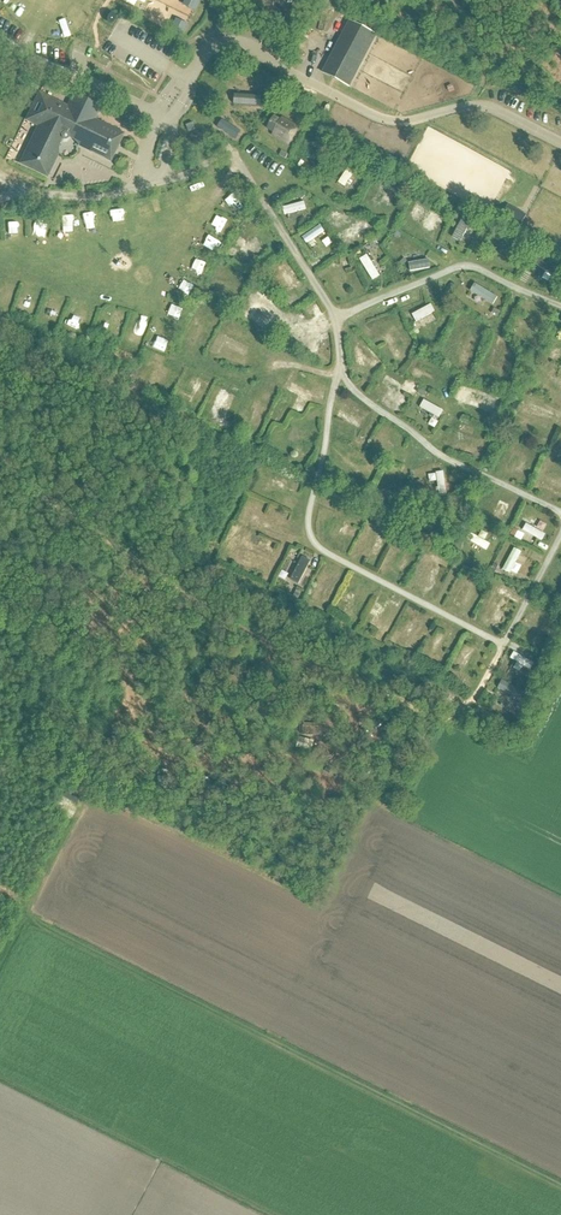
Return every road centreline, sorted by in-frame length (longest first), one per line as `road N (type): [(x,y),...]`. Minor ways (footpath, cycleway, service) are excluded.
road 1 (unclassified): [(560,144),(484,107),(406,122),(378,119),(238,46),(204,54),(185,80)]

